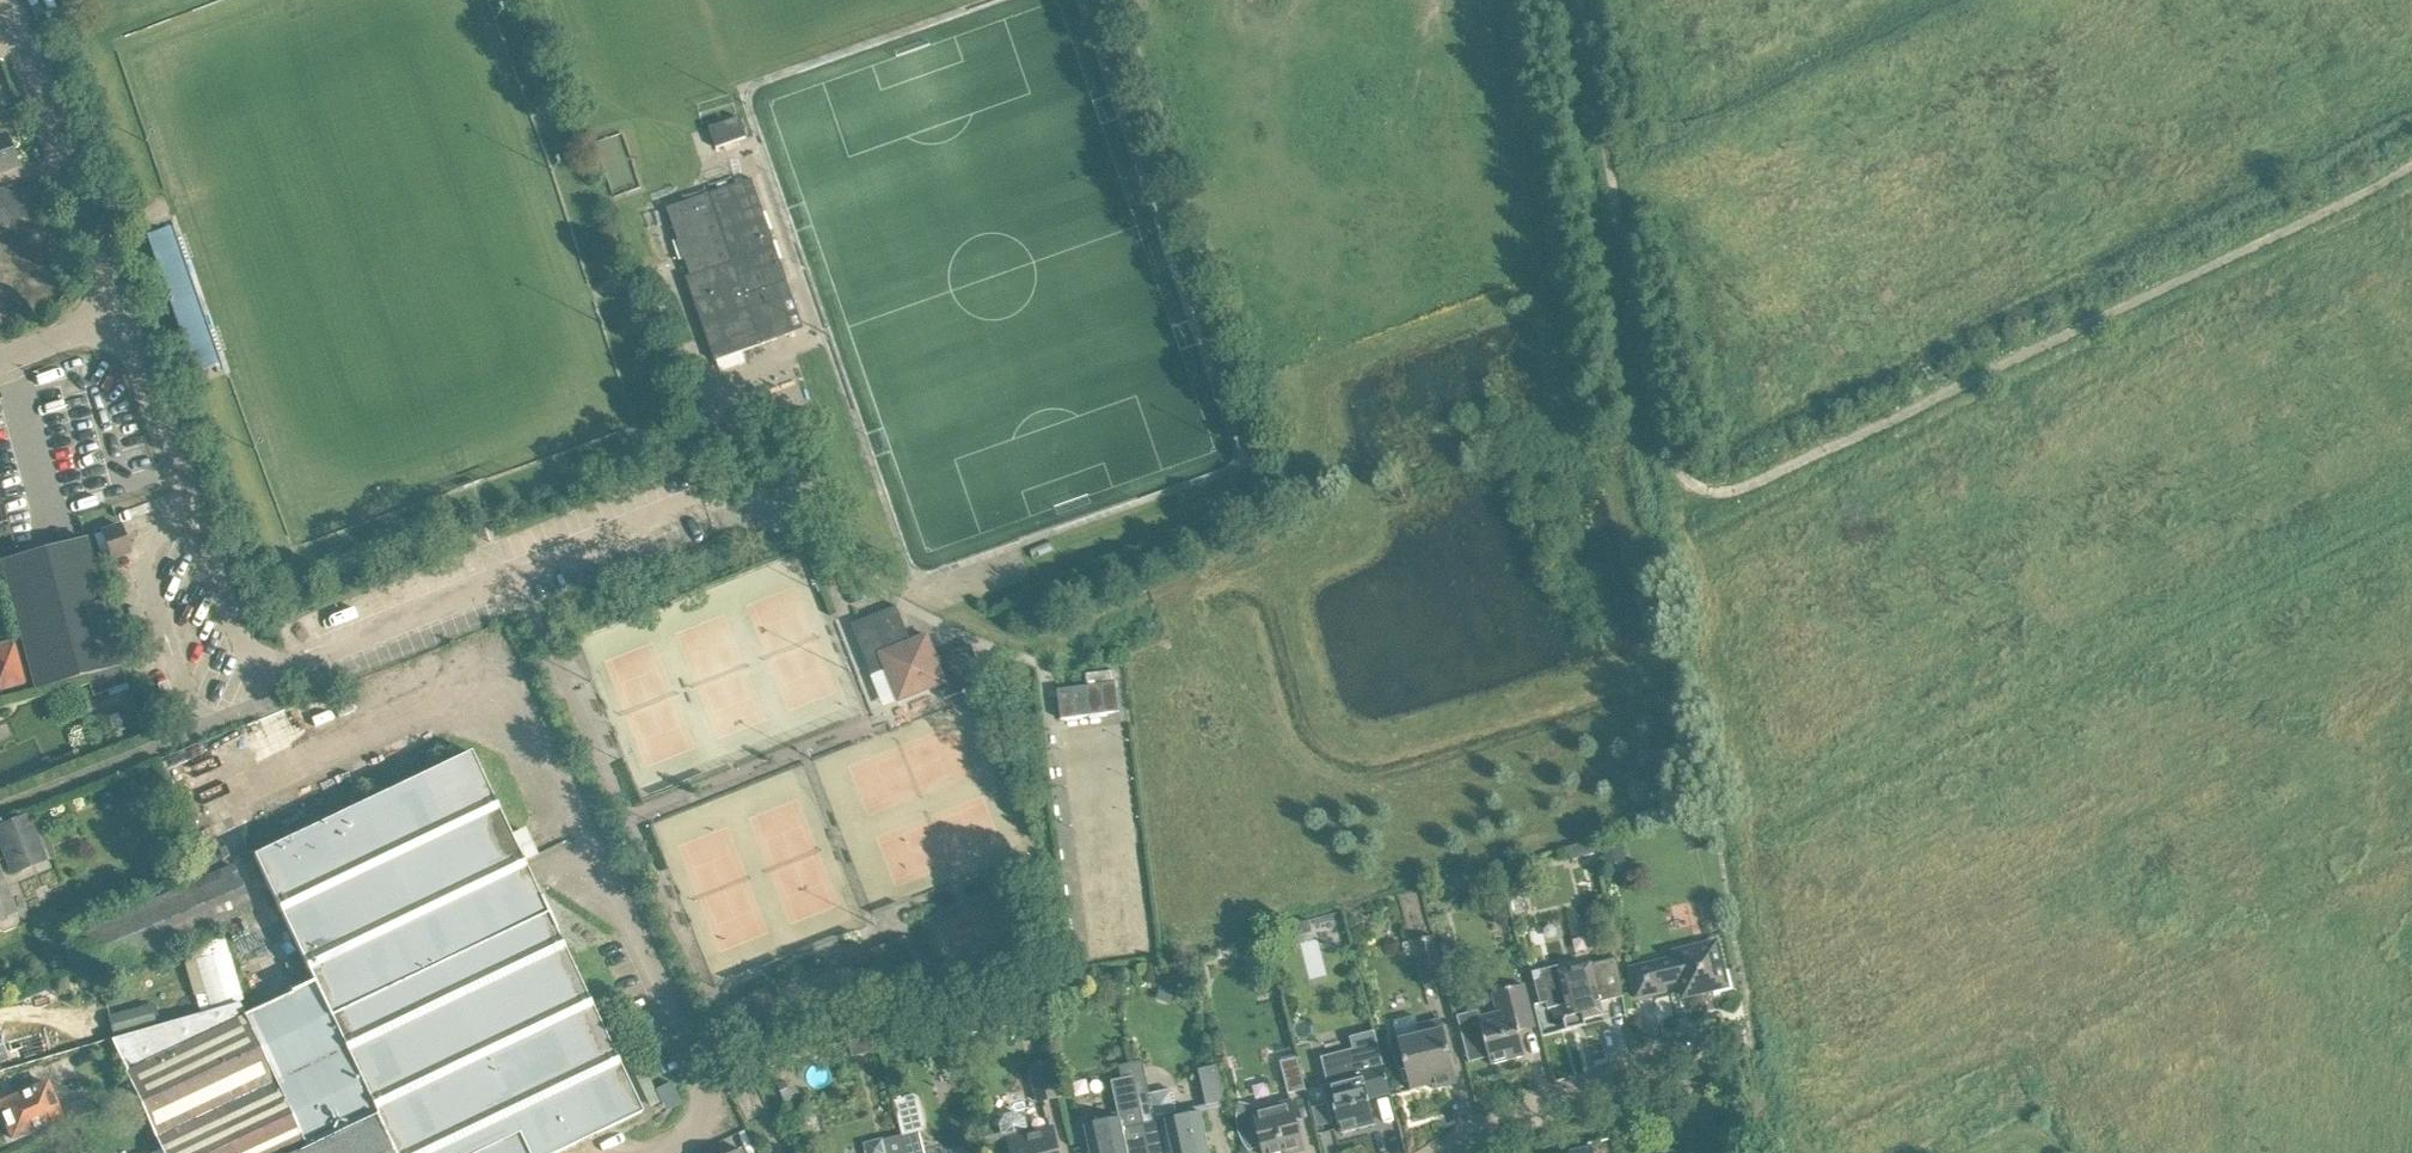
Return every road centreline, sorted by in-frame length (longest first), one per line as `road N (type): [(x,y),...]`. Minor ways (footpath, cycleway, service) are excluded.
road 1 (track): [(2411,165),(1744,486),(1700,487),(1665,448),(1579,0)]
road 2 (unclassified): [(0,361),(120,313),(0,3)]
road 3 (residential): [(1476,1145),(1722,1036)]

